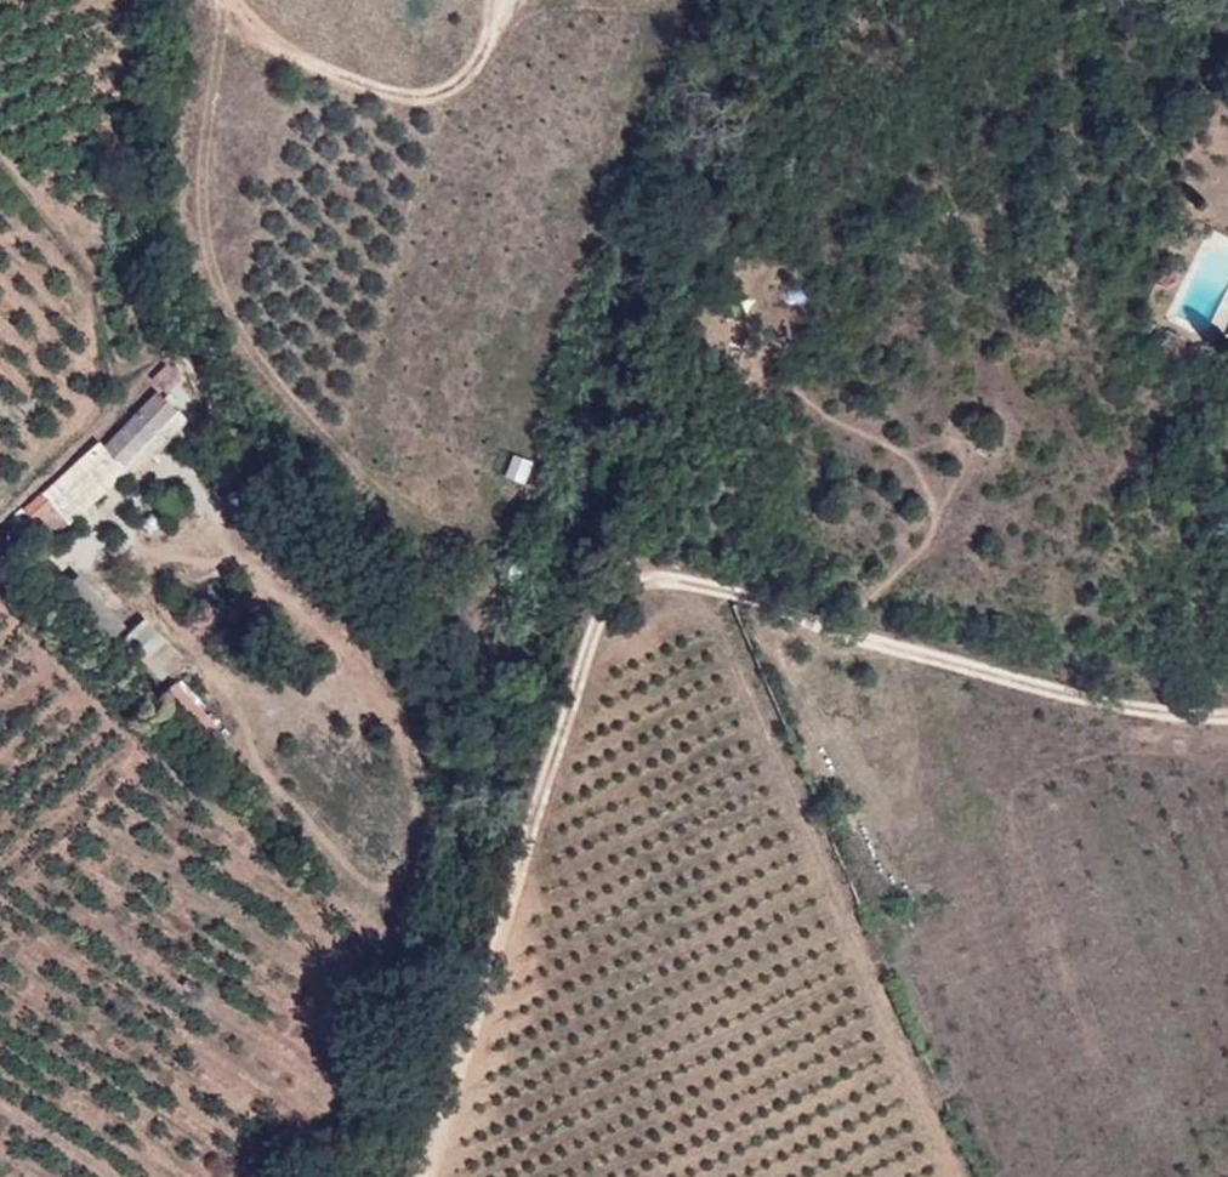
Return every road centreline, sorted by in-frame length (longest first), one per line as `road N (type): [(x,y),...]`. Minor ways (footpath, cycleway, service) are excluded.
road 1 (unclassified): [(618,573),(537,803),(432,1176)]
road 2 (track): [(1227,717),(1057,688),(618,573)]
road 3 (track): [(226,0),(230,22),(421,94),(476,73),(505,0)]

